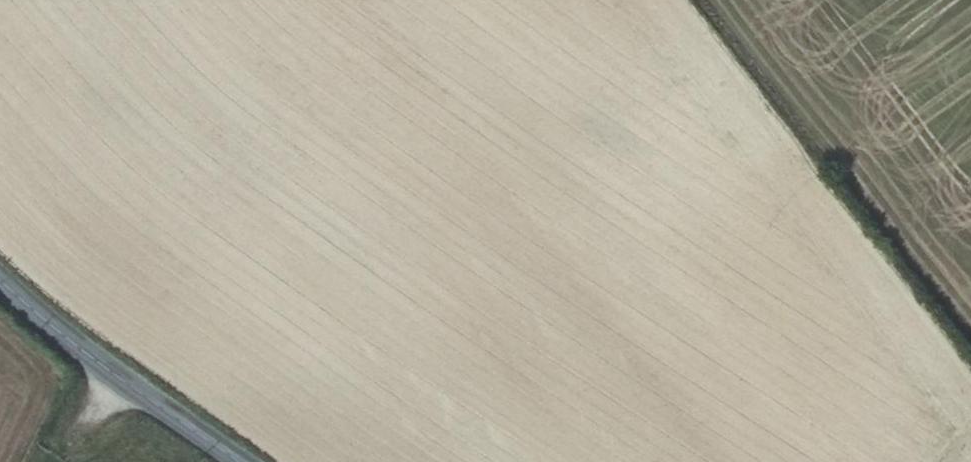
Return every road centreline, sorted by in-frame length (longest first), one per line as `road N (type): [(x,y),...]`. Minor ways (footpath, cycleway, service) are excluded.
road 1 (tertiary): [(248,461),(47,320),(0,277)]

